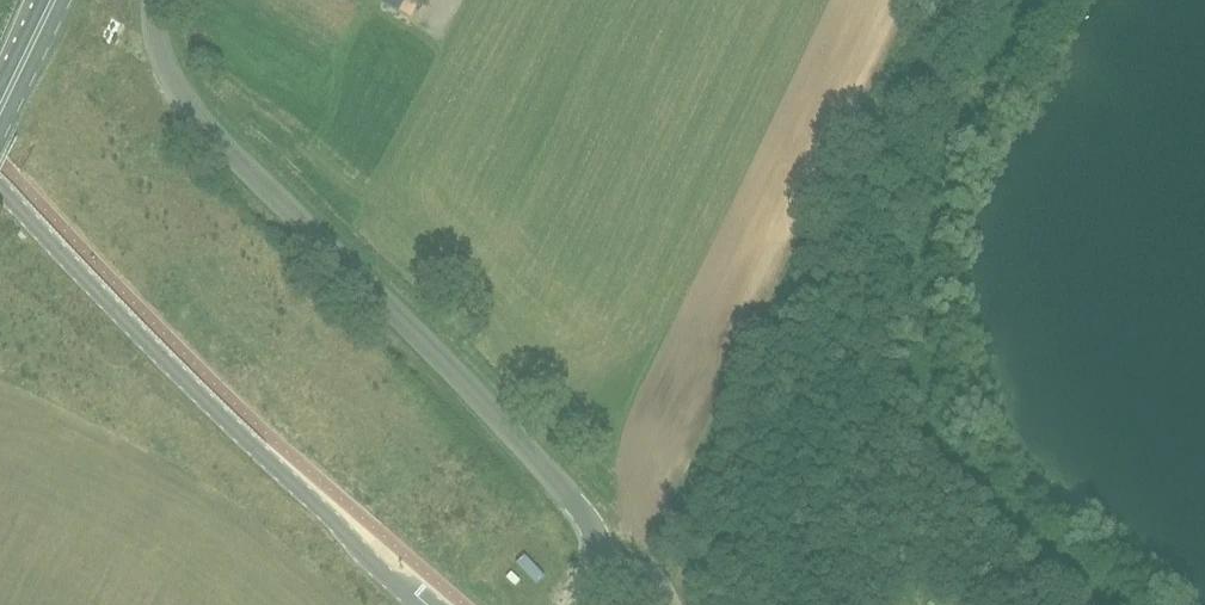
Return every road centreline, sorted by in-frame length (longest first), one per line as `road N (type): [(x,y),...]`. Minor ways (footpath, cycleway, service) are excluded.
road 1 (unclassified): [(591,604),(626,562),(415,330),(189,102),(157,36),(153,0)]
road 2 (unclassified): [(0,185),(105,301),(425,604)]
road 3 (primary): [(0,108),(53,0)]

